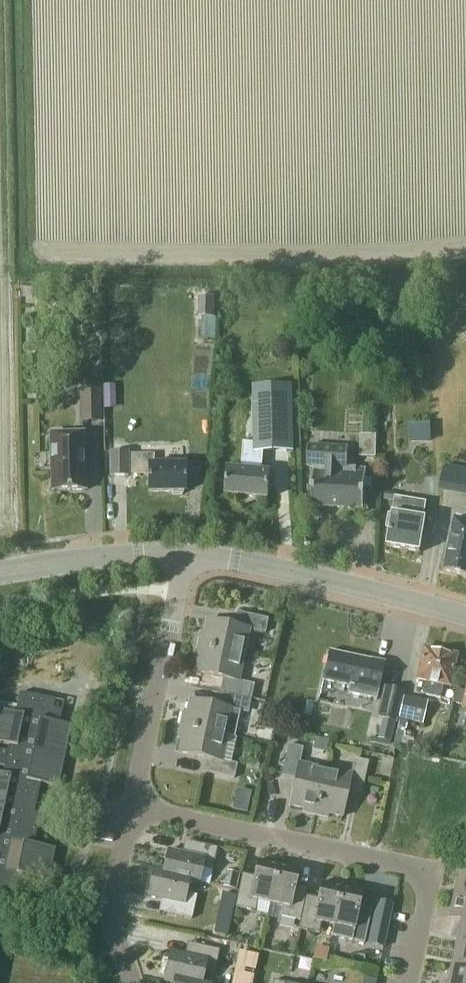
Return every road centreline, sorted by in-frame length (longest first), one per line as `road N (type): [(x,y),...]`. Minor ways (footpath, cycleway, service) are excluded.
road 1 (residential): [(410,982),(429,888),(416,869),(129,807)]
road 2 (tertiary): [(465,614),(189,552)]
road 3 (residential): [(129,807),(189,552)]
road 4 (tertiary): [(189,552),(0,570)]
road 5 (residential): [(132,982),(110,902),(129,807)]

